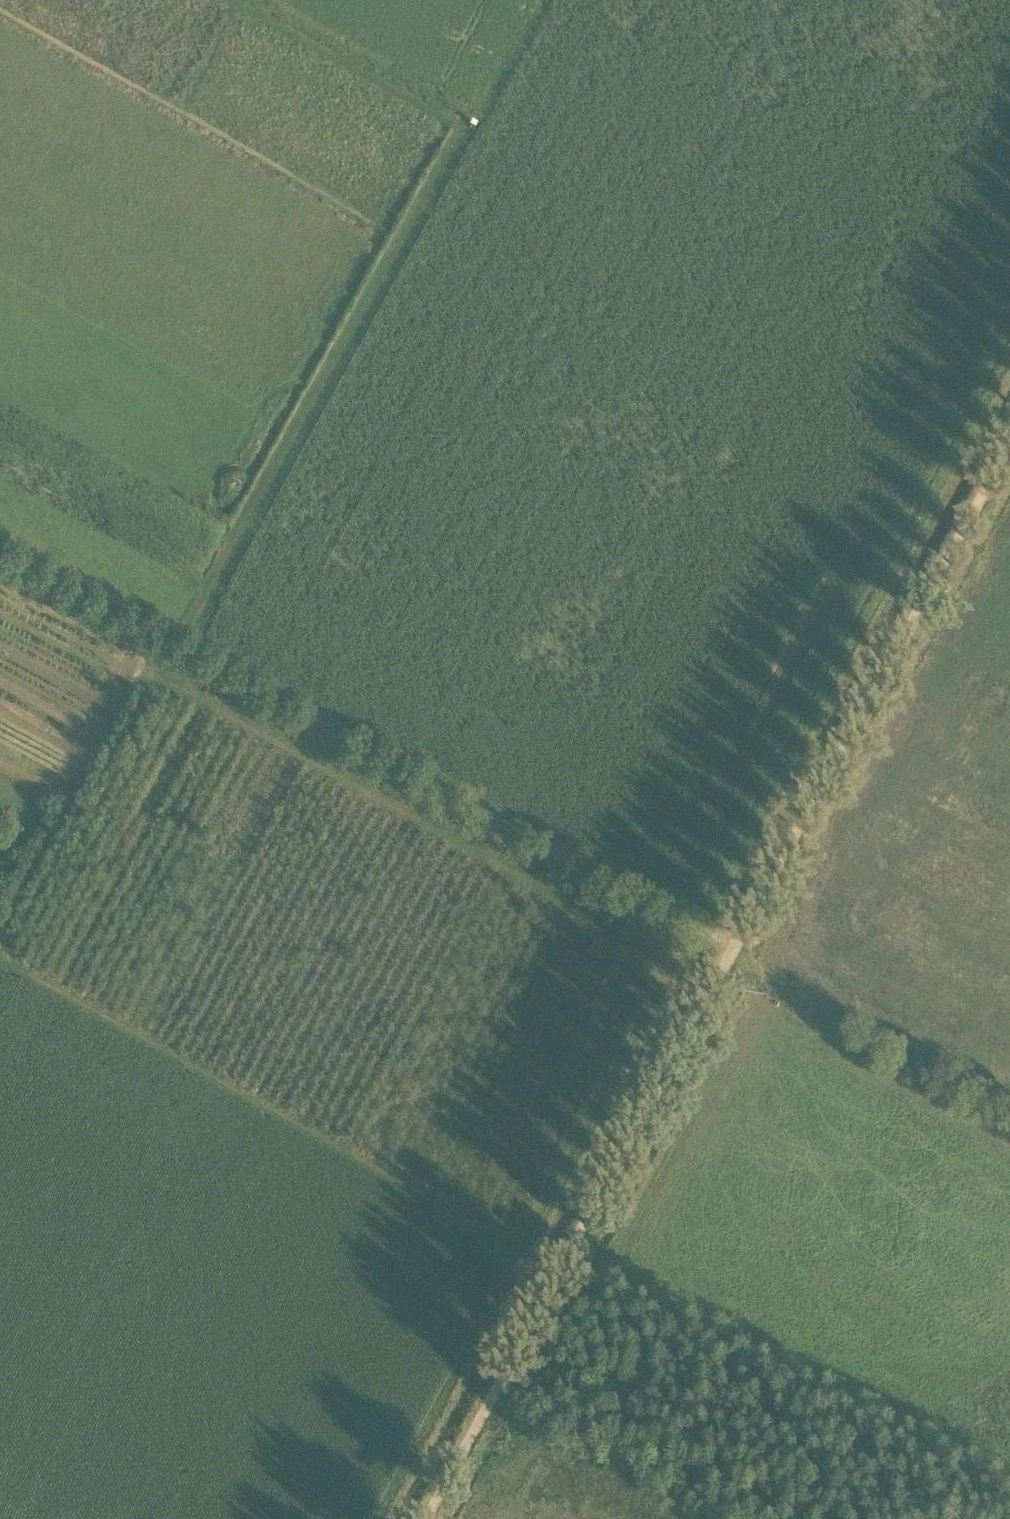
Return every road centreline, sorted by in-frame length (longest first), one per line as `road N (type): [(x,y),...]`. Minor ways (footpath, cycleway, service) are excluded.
road 1 (track): [(742,960),(0,555)]
road 2 (track): [(434,1518),(742,960)]
road 3 (track): [(742,960),(1009,465)]
road 4 (track): [(666,1518),(488,1421)]

